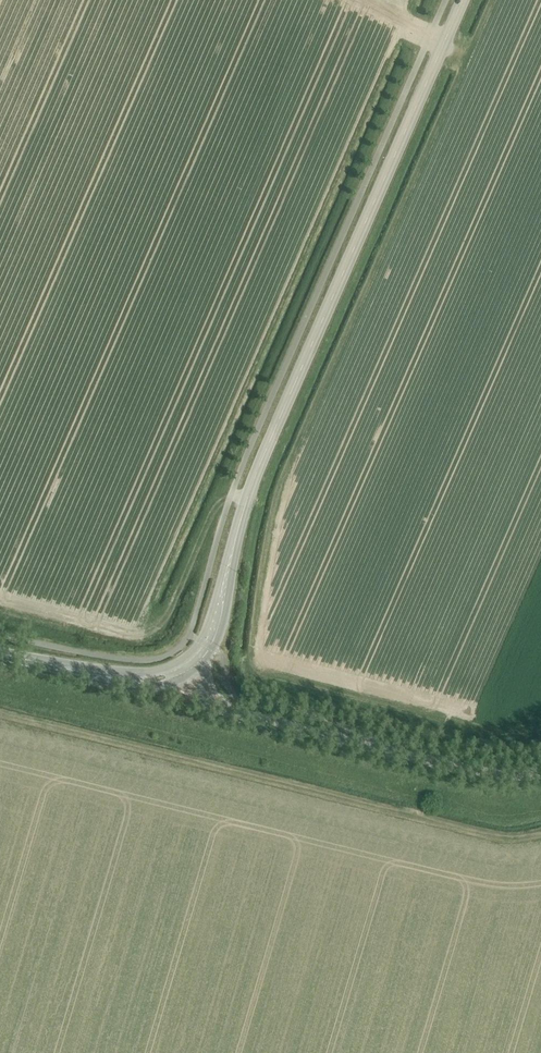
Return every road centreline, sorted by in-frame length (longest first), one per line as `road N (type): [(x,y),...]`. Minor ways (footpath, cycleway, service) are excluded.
road 1 (secondary): [(188,667),(212,635),(259,466),(463,0)]
road 2 (track): [(0,715),(498,840),(540,836)]
road 3 (unclassified): [(540,772),(476,772),(231,712),(188,667)]

